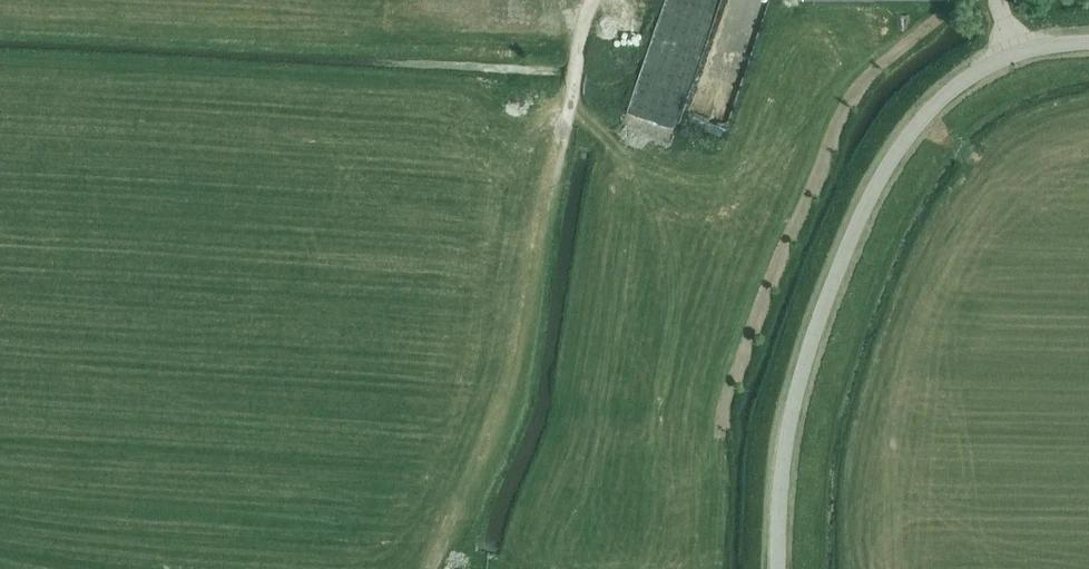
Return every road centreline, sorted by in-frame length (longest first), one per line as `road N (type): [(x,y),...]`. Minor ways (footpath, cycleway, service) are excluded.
road 1 (unclassified): [(777,568),(796,399),(828,297),(877,184),(925,114),(968,79),(1015,56),(1088,43)]

